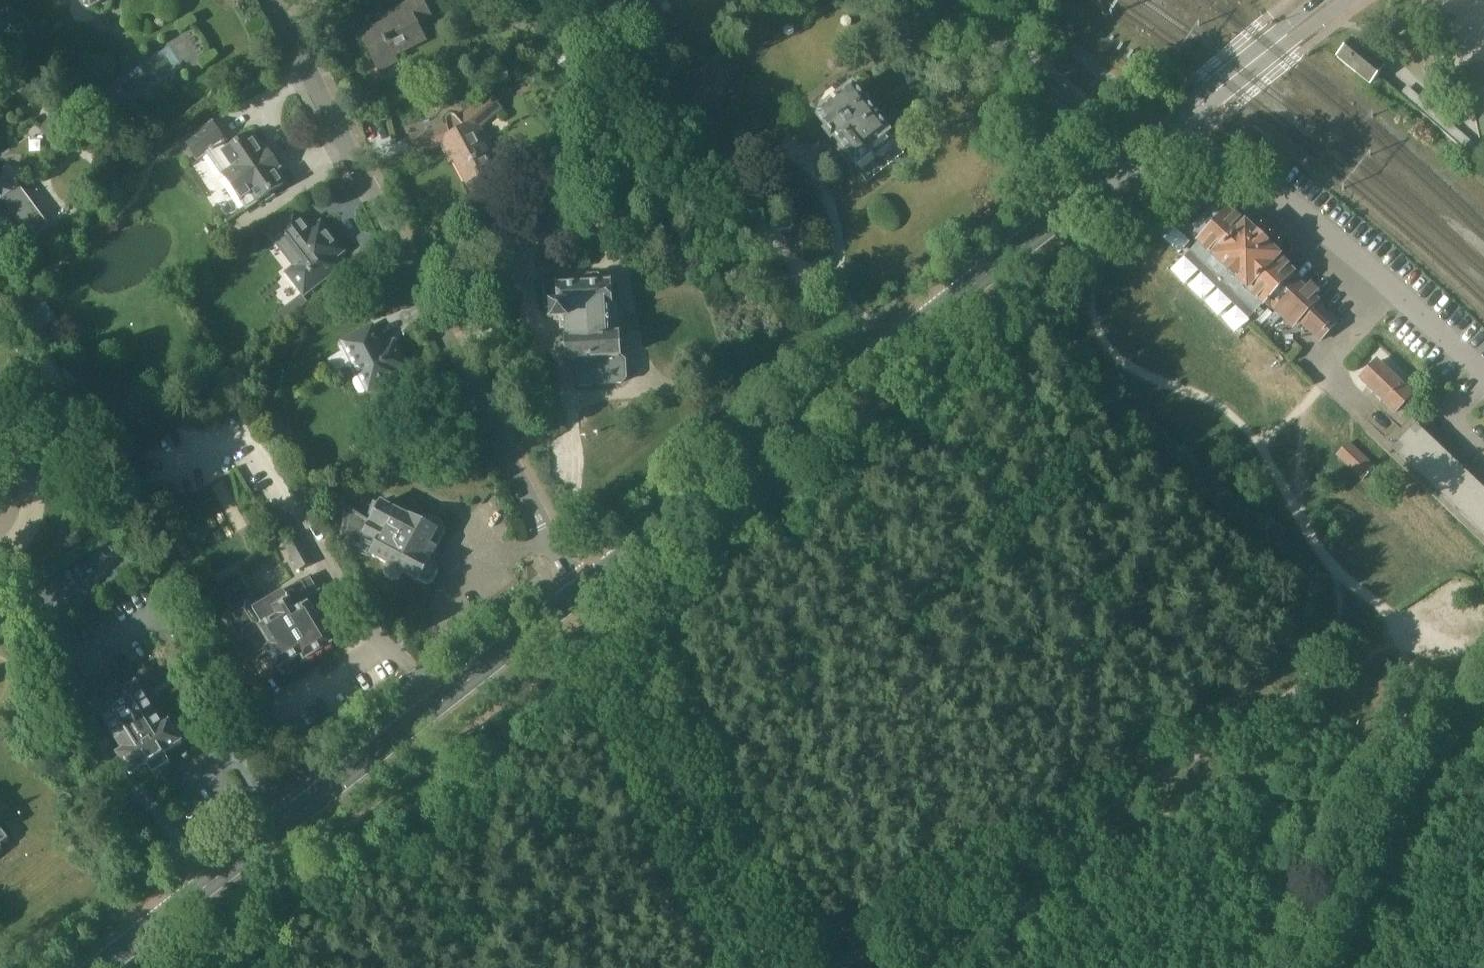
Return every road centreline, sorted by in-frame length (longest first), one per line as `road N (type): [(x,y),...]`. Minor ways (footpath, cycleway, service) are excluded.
road 1 (track): [(840,967),(1417,633)]
road 2 (residential): [(579,592),(274,0)]
road 3 (secondary): [(1094,188),(579,592)]
road 4 (track): [(1114,182),(1123,192),(1089,286),(1103,338),(1152,378),(1233,416),(1260,445),(1327,561),(1417,633)]
road 5 (secondary): [(579,592),(100,967)]
road 6 (track): [(598,628),(780,967)]
road 7 (track): [(1417,633),(1417,655),(1280,967)]
road 8 (residential): [(1127,155),(944,0)]
road 9 (secondary): [(1094,188),(1103,191),(1136,166),(1222,96),(1222,87)]

